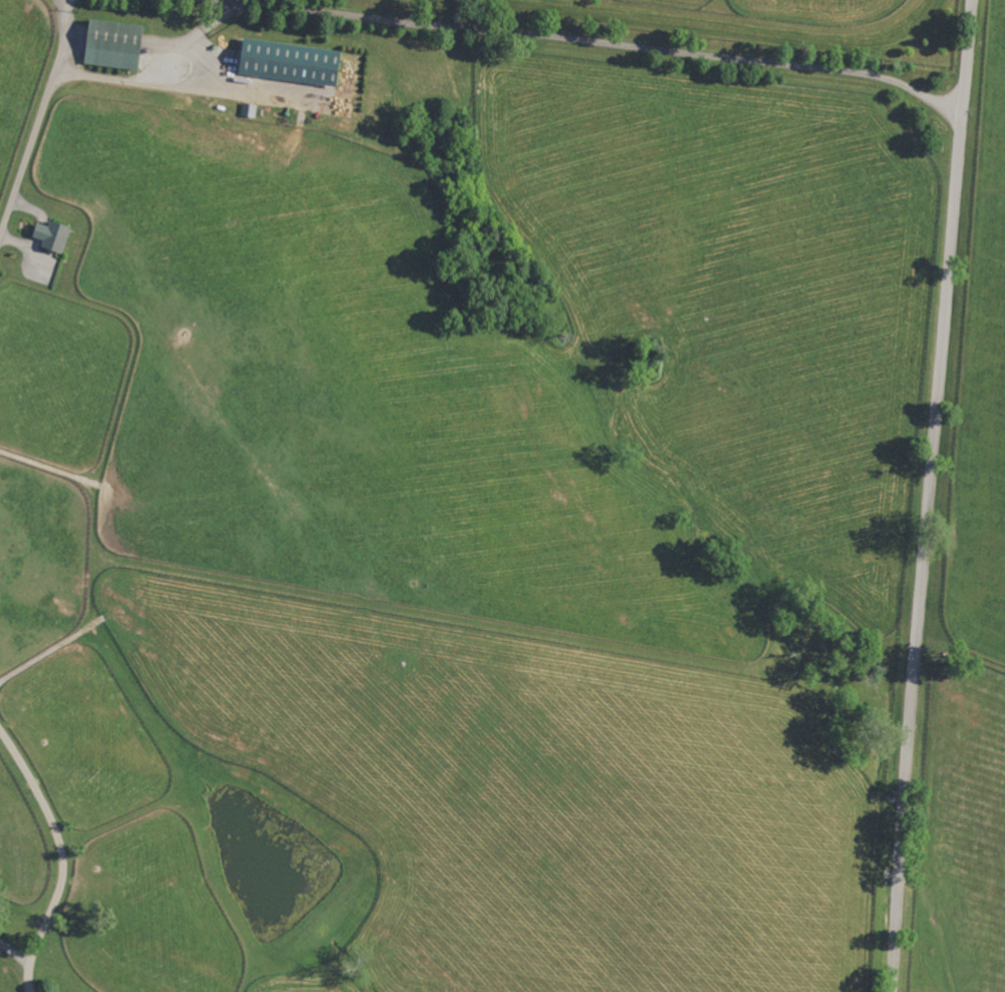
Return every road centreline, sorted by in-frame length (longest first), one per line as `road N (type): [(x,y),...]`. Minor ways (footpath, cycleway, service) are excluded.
road 1 (tertiary): [(892,991),(973,0)]

